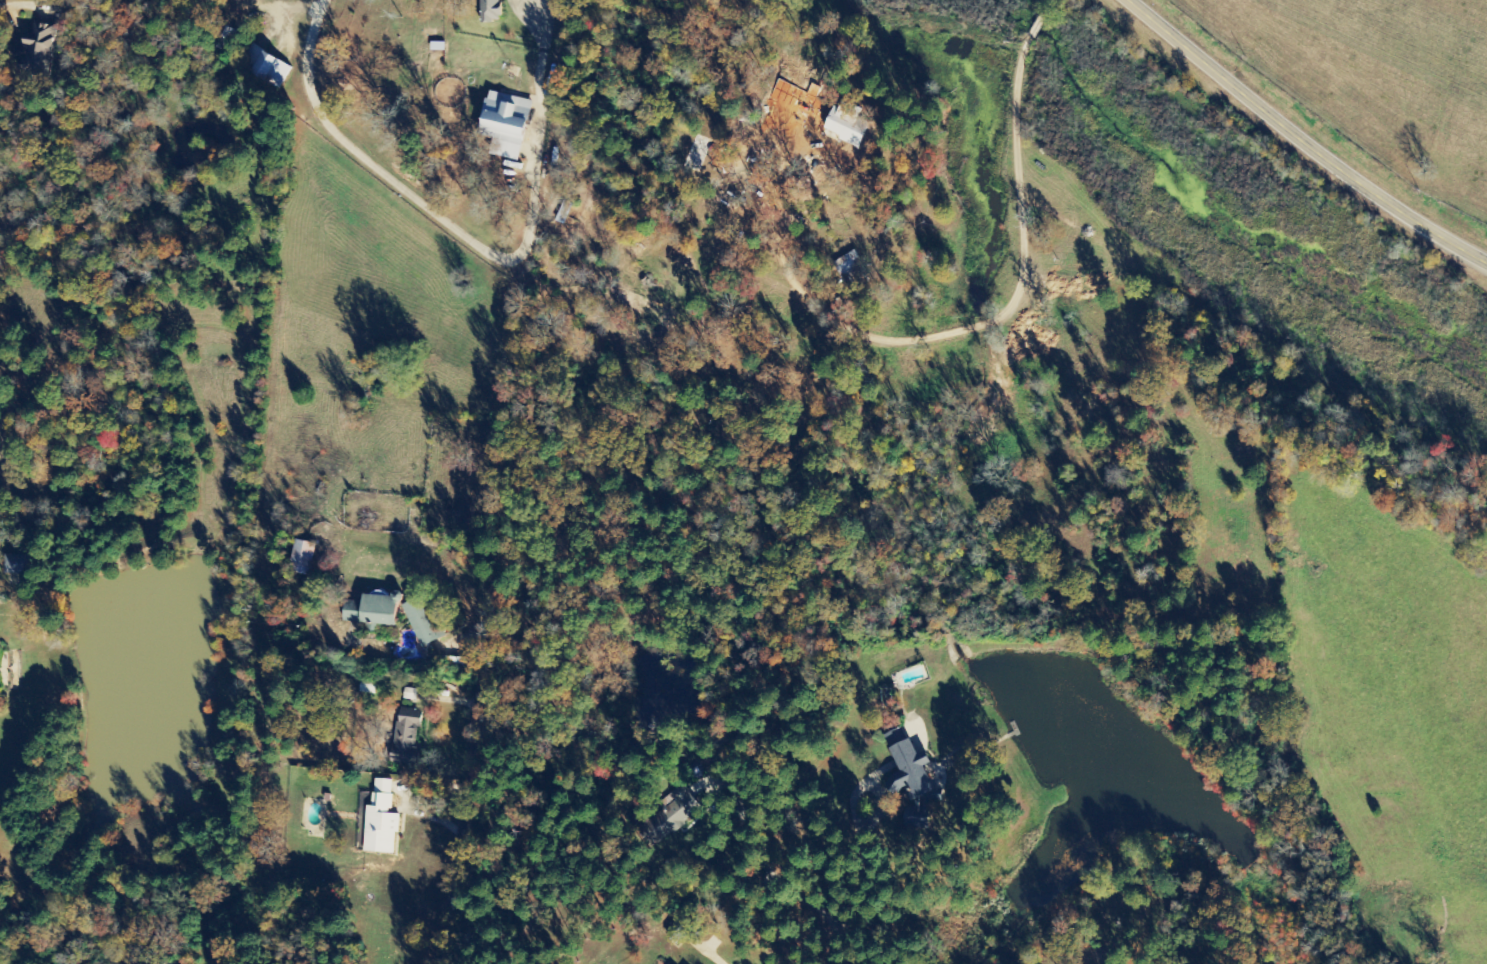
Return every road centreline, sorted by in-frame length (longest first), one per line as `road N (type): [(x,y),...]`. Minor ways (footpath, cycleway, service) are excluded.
road 1 (residential): [(444,963),(486,679)]
road 2 (tertiary): [(1486,265),(1393,210),(1271,113)]
road 3 (tertiary): [(1271,113),(1129,0)]

